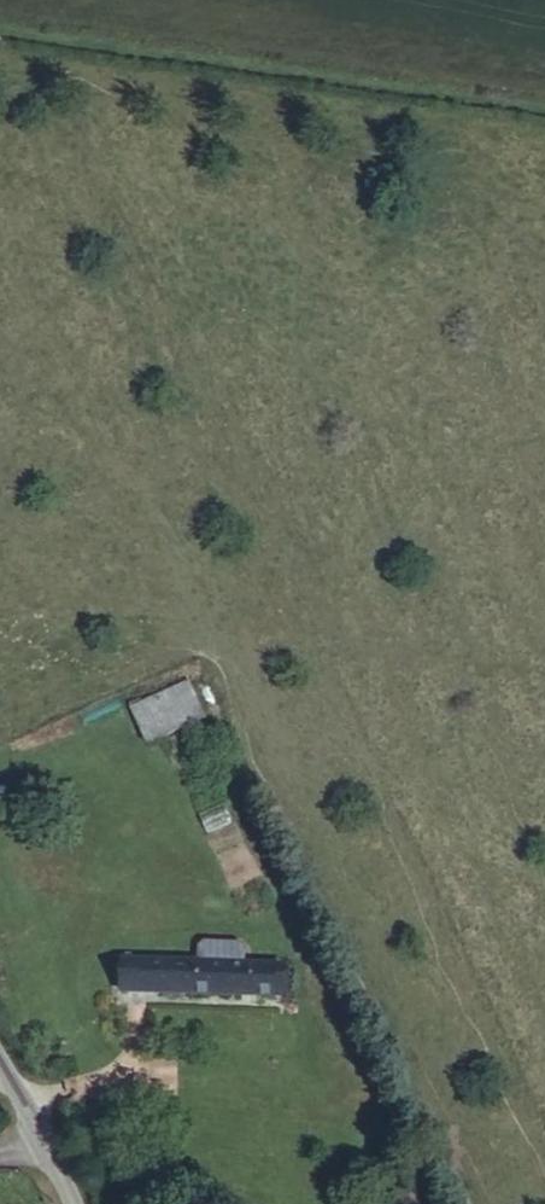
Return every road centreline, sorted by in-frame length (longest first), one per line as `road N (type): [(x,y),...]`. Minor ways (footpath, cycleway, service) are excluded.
road 1 (unclassified): [(0,1066),(63,1203)]

